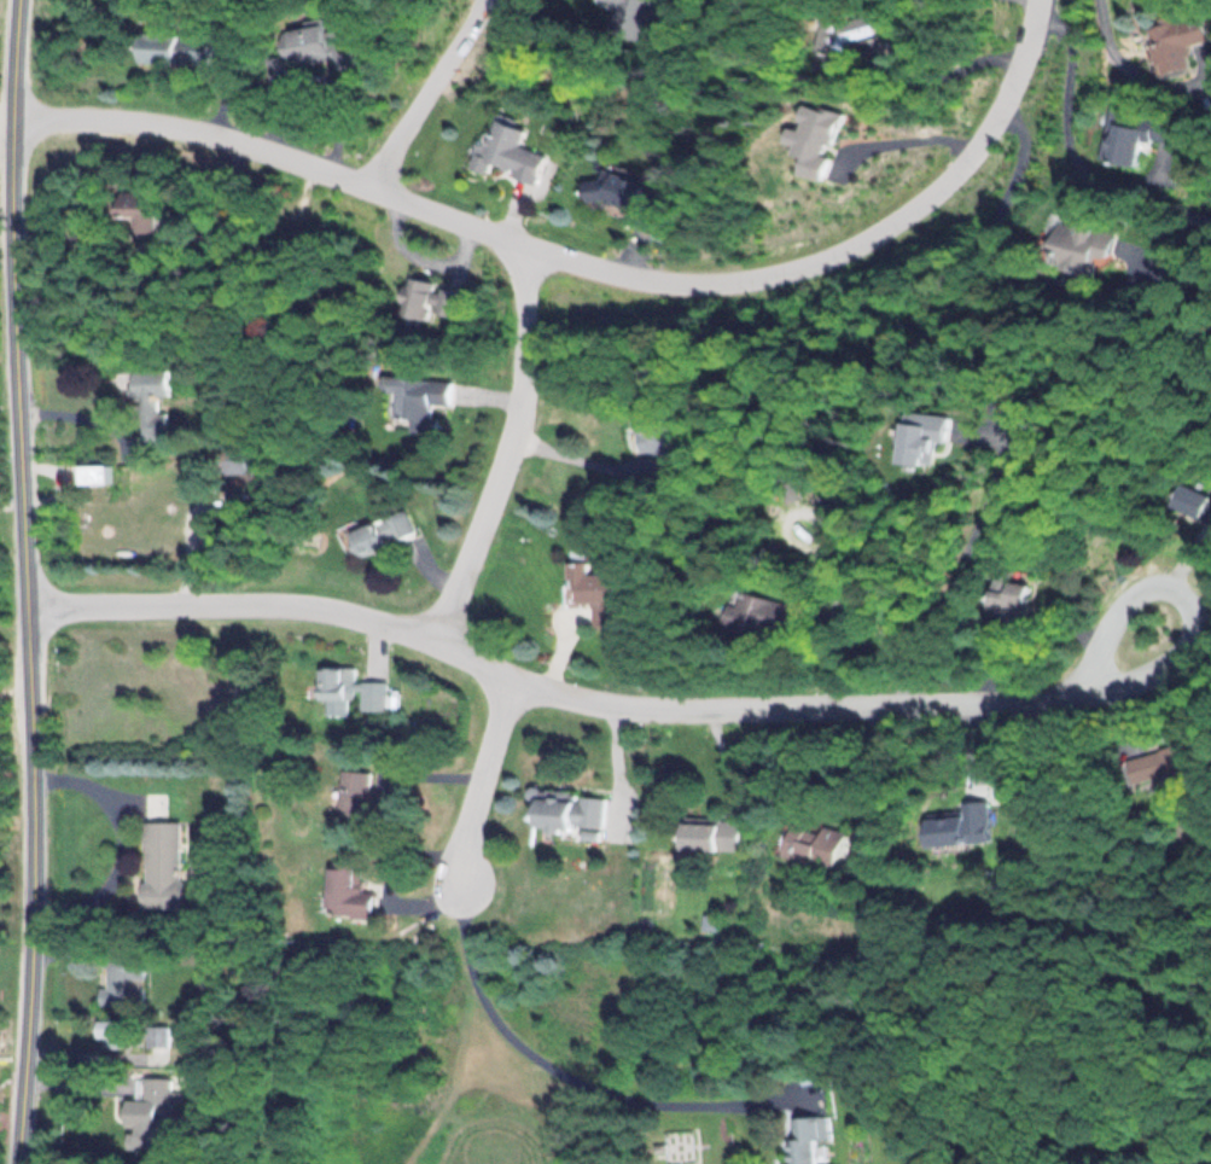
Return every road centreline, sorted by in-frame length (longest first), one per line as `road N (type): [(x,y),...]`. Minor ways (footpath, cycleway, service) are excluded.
road 1 (residential): [(29,610),(319,609),(360,616),(508,680),(605,706),(692,710),(1073,692),(1165,670),(1187,646),(1195,605),(1175,584),(1153,584),(1122,604),(1073,692)]
road 2 (residential): [(13,121),(104,118),(226,132),(611,274),(755,278),(849,246),(927,190),(997,104),(1035,0)]
road 3 (tertiary): [(18,1163),(34,896),(13,121),(20,0)]
road 4 (residential): [(432,641),(524,405),(522,241)]
road 5 (residential): [(493,0),(377,187)]
road 6 (residential): [(508,680),(462,879)]

